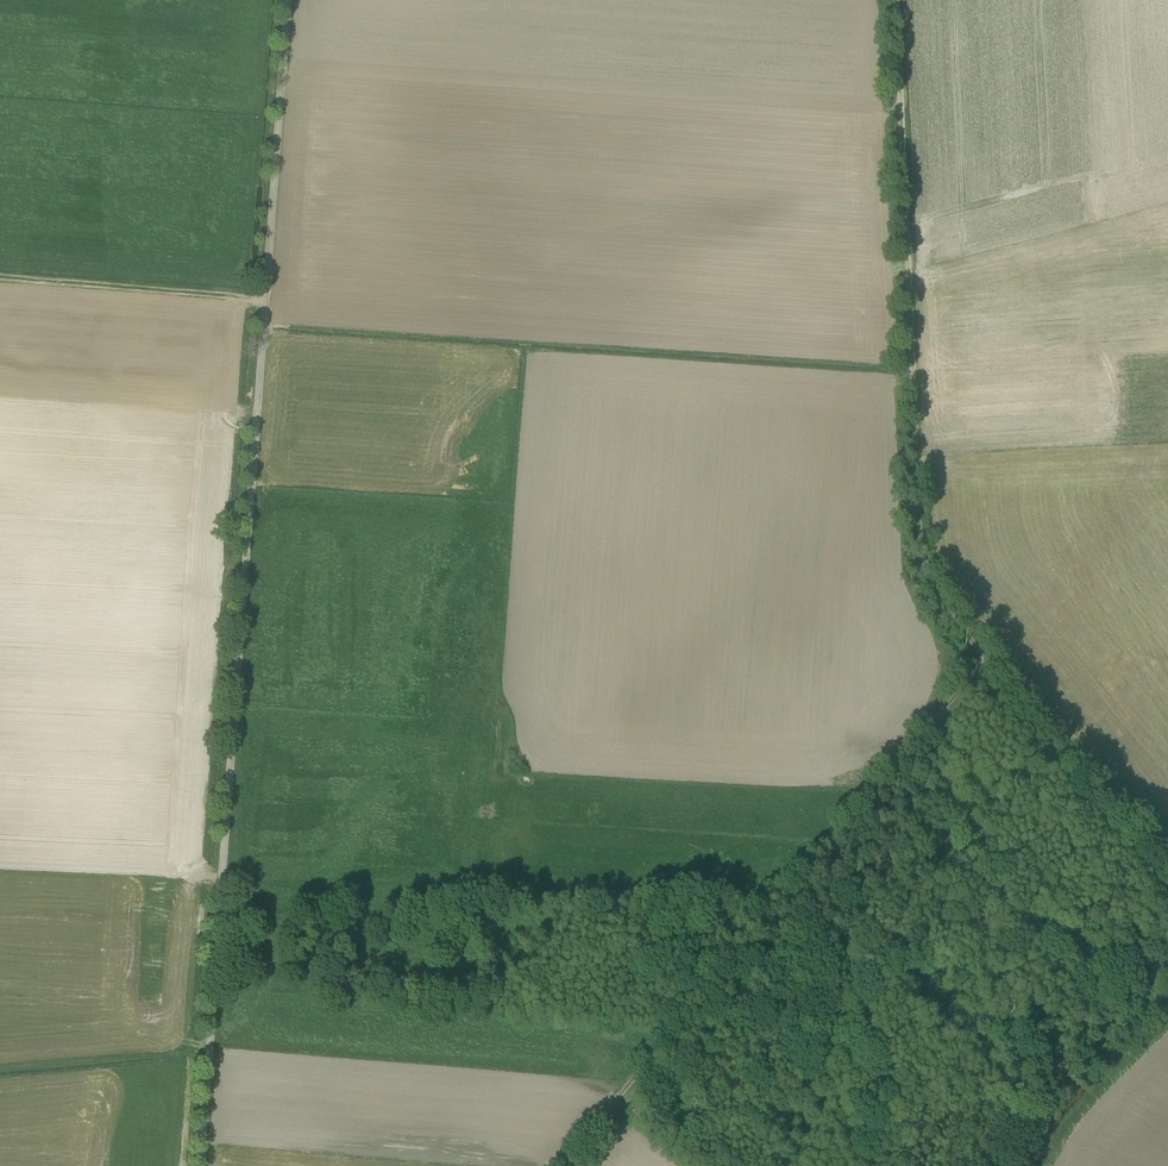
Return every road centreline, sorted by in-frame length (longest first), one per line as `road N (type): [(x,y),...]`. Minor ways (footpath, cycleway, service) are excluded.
road 1 (track): [(561,1165),(986,660),(923,564),(893,0)]
road 2 (unclassified): [(289,0),(201,1165)]
road 3 (track): [(0,279),(267,300)]

